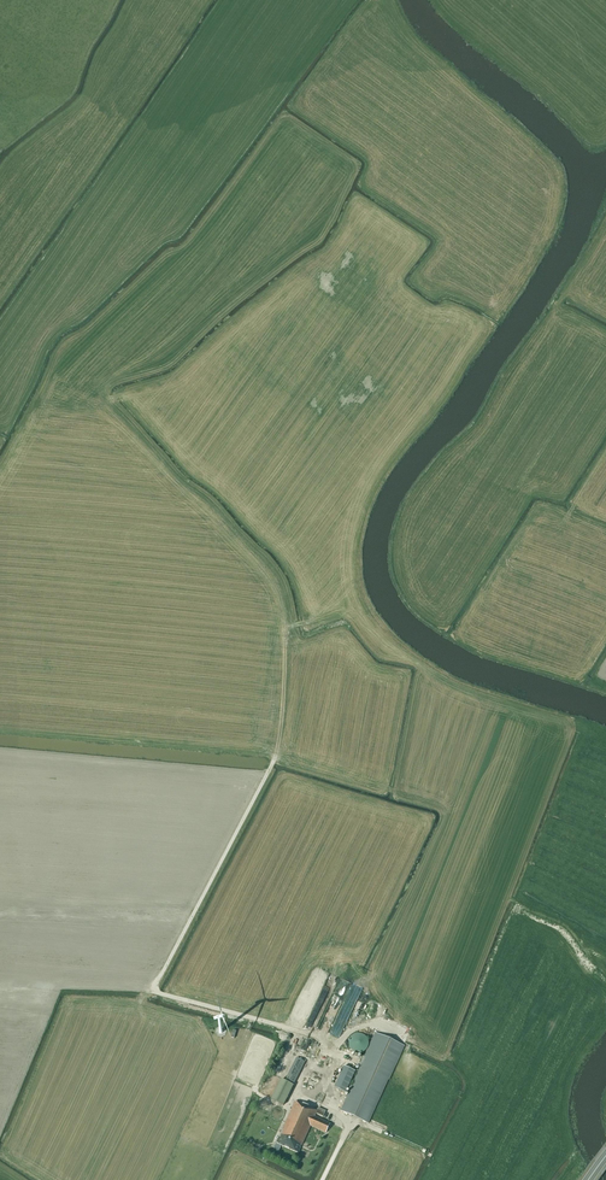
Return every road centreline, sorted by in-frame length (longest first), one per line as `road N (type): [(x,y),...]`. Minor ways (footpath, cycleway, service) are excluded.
road 1 (track): [(349,1125),(324,1099),(342,1057),(327,1042),(154,986),(274,759)]

